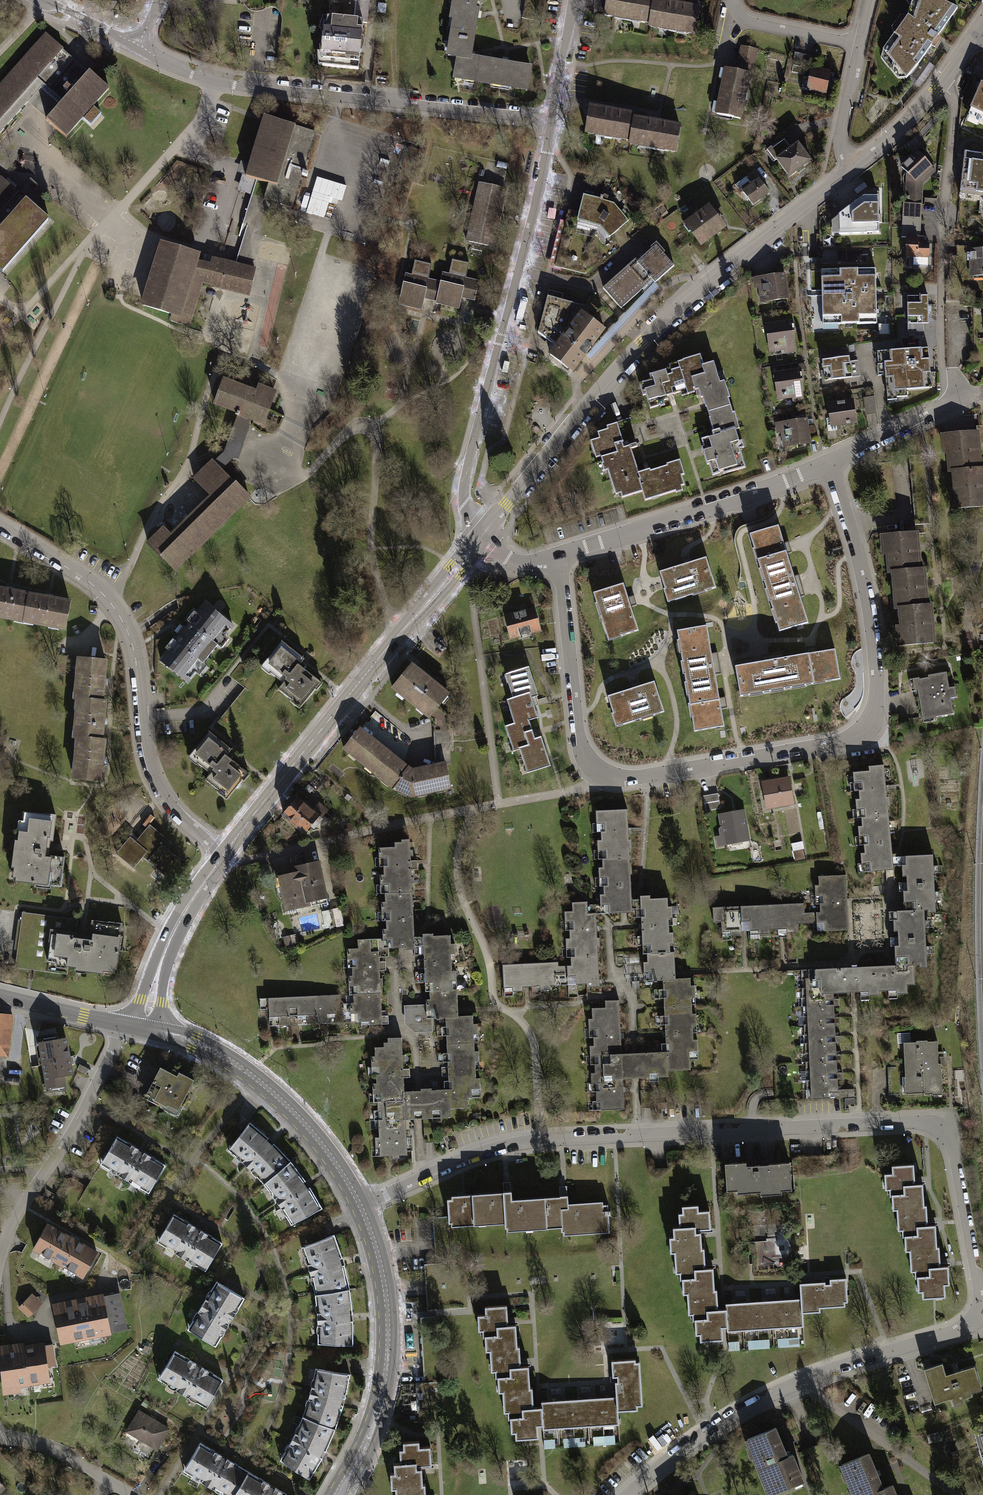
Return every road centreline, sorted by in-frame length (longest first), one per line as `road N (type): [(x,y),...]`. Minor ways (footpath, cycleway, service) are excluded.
road 1 (residential): [(359,1209),(460,1160),(538,1139),(933,1124),(953,1157),(979,1312),(960,1329),(807,1379)]
road 2 (residential): [(832,463),(875,652),(878,708),(856,741),(608,779),(582,759),(576,739),(551,558)]
road 3 (residential): [(851,168),(640,342),(481,536)]
road 4 (residential): [(553,119),(462,486),(481,536)]
road 5 (residential): [(138,49),(255,89),(553,119)]
road 6 (residential): [(0,527),(77,574),(120,616),(158,788),(225,853)]
road 7 (residential): [(481,536),(225,853)]
road 8 (residential): [(340,1494),(373,1420),(389,1332),(378,1257),(359,1209)]
road 9 (residential): [(551,558),(832,463)]
road 10 (residential): [(359,1209),(315,1137),(252,1073),(195,1041),(146,1029)]
road 11 (residential): [(126,1024),(0,1260)]
road 12 (residential): [(807,1379),(712,1432),(633,1494)]
road 13 (residential): [(982,21),(905,124),(851,168)]
road 14 (residential): [(225,853),(161,960),(146,1029)]
road 15 (residential): [(807,1379),(816,1394),(955,1494)]
road 16 (residential): [(832,463),(962,395)]
road 17 (residential): [(0,1434),(51,1449),(132,1494)]
road 18 (residential): [(733,0),(754,25),(861,47)]
road 19 (residential): [(126,1024),(0,996)]
road 20 (residential): [(861,47),(842,134),(851,168)]
road 21 (residential): [(571,0),(553,119)]

